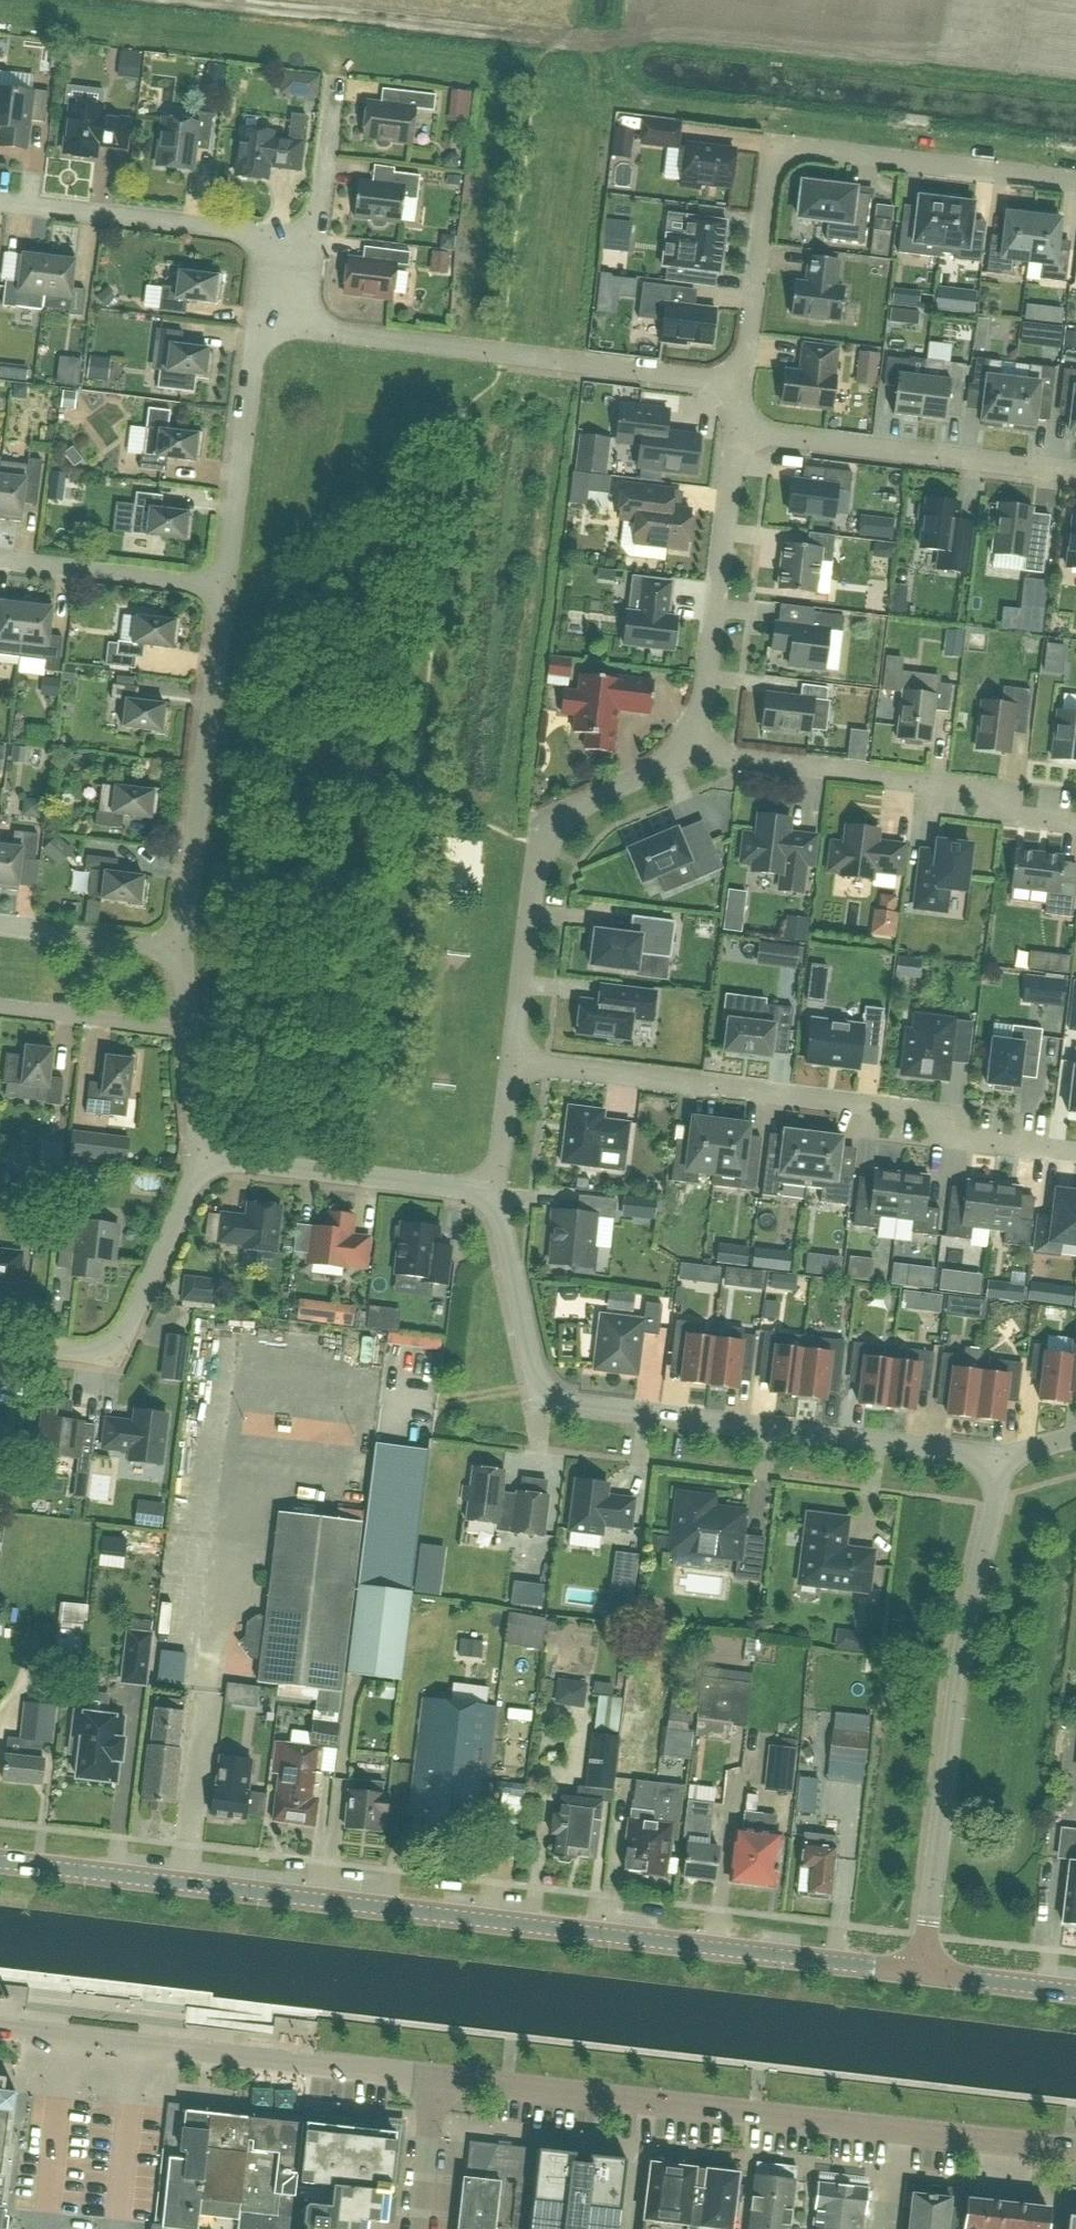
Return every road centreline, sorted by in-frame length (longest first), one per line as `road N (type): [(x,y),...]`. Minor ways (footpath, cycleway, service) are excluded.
road 1 (tertiary): [(922,1974),(0,1862)]
road 2 (residential): [(1001,1459),(587,1405),(540,1386),(494,1195)]
road 3 (unclassified): [(1075,2149),(435,2077)]
road 4 (residential): [(1075,1153),(948,1137),(938,1116),(512,1063)]
road 5 (residential): [(742,382),(769,186),(782,156),(812,152),(1075,182)]
road 6 (residential): [(922,1974),(956,1680),(1001,1459)]
road 7 (residential): [(742,382),(332,328),(288,273)]
road 8 (unclassified): [(435,2077),(0,2029)]
road 9 (residential): [(512,1063),(541,847),(575,809),(694,748)]
road 10 (residential): [(694,748),(983,786),(1005,819),(1075,826)]
road 11 (residential): [(225,586),(178,944)]
road 12 (residential): [(1075,474),(735,432)]
road 13 (residential): [(202,1160),(111,1352),(0,1339)]
road 14 (residential): [(288,273),(256,341),(225,586)]
road 15 (residential): [(694,748),(735,432)]
road 16 (residential): [(288,273),(255,233),(0,200)]
road 17 (residential): [(202,1160),(494,1195)]
road 18 (residential): [(0,560),(225,586)]
road 19 (residential): [(331,83),(313,228),(288,273)]
road 20 (residential): [(0,1006),(191,1031)]
road 21 (residential): [(0,923),(178,944)]
road 22 (tertiary): [(1075,1992),(922,1974)]
road 23 (residential): [(420,2228),(435,2077)]
road 24 (residential): [(494,1195),(512,1063)]
road 25 (residential): [(191,1031),(202,1160)]

